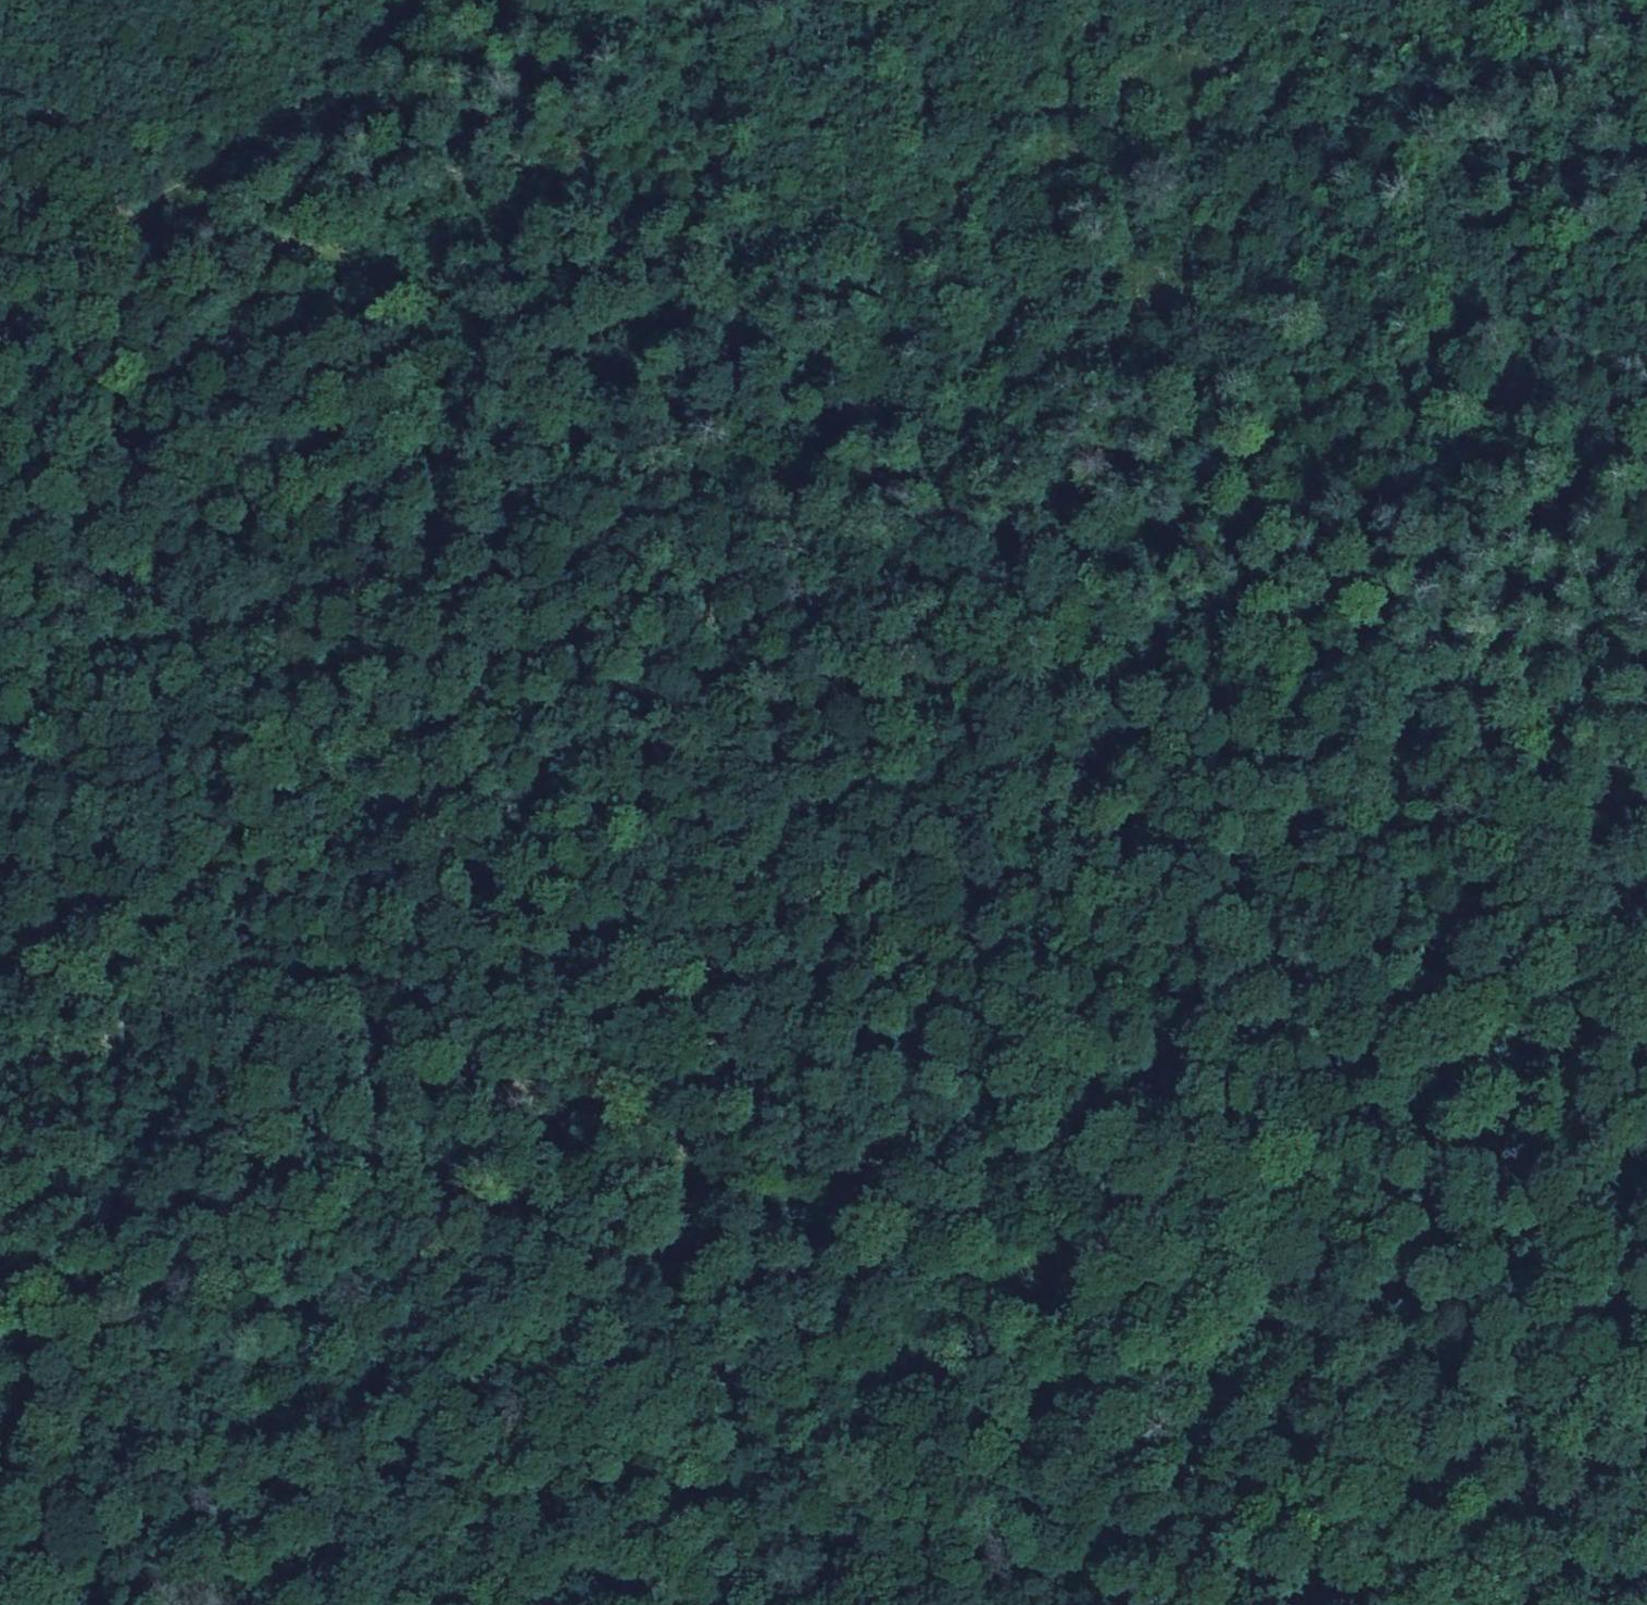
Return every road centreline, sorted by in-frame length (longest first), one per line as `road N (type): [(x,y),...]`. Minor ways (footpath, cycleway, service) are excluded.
road 1 (track): [(156,225),(416,0)]
road 2 (track): [(0,346),(139,238)]

